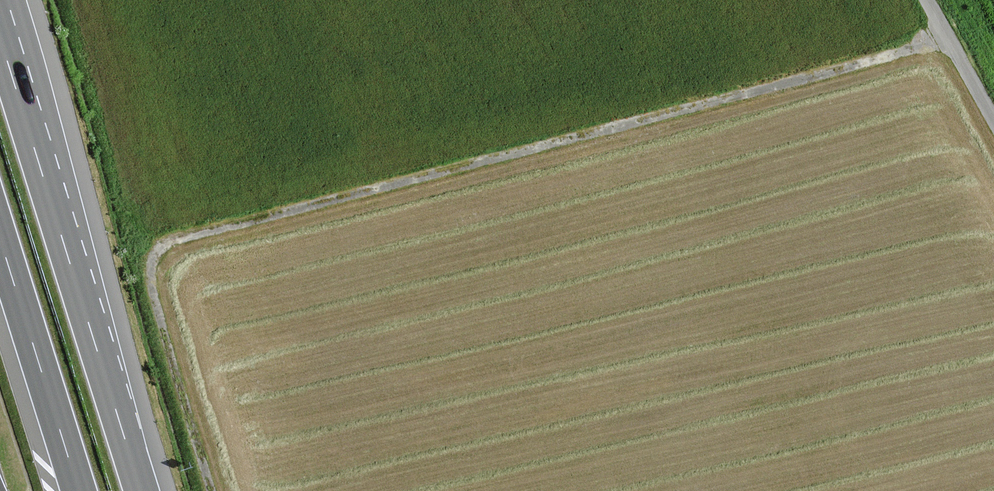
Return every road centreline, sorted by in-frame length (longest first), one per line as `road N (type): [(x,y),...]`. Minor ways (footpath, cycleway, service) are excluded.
road 1 (track): [(949,39),(171,243),(156,257),(152,284),(211,490)]
road 2 (motorway): [(142,490),(0,33)]
road 3 (motorway): [(0,237),(80,490)]
road 4 (unclassified): [(993,121),(927,0)]

